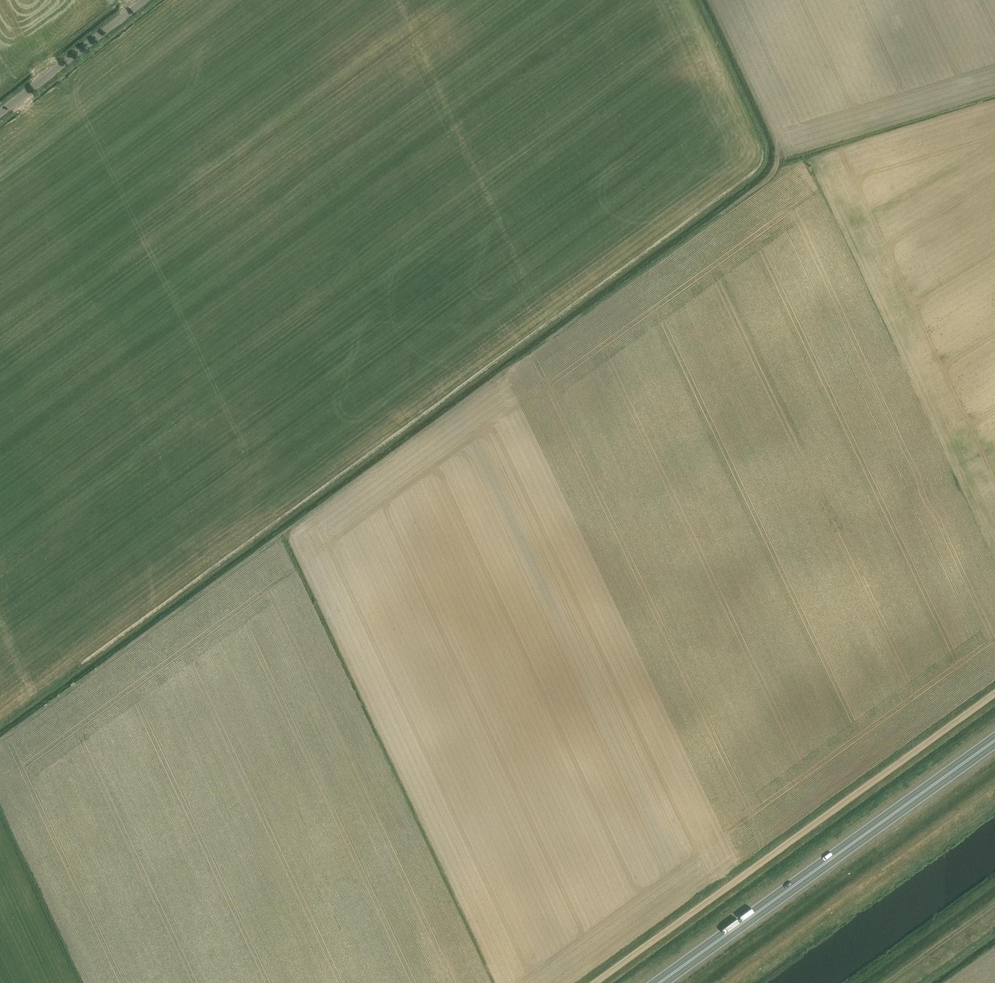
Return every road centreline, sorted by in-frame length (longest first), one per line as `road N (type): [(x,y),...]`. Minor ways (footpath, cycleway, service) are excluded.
road 1 (unclassified): [(595,982),(994,693)]
road 2 (trunk): [(659,982),(994,740)]
road 3 (unclassified): [(0,113),(145,0)]

